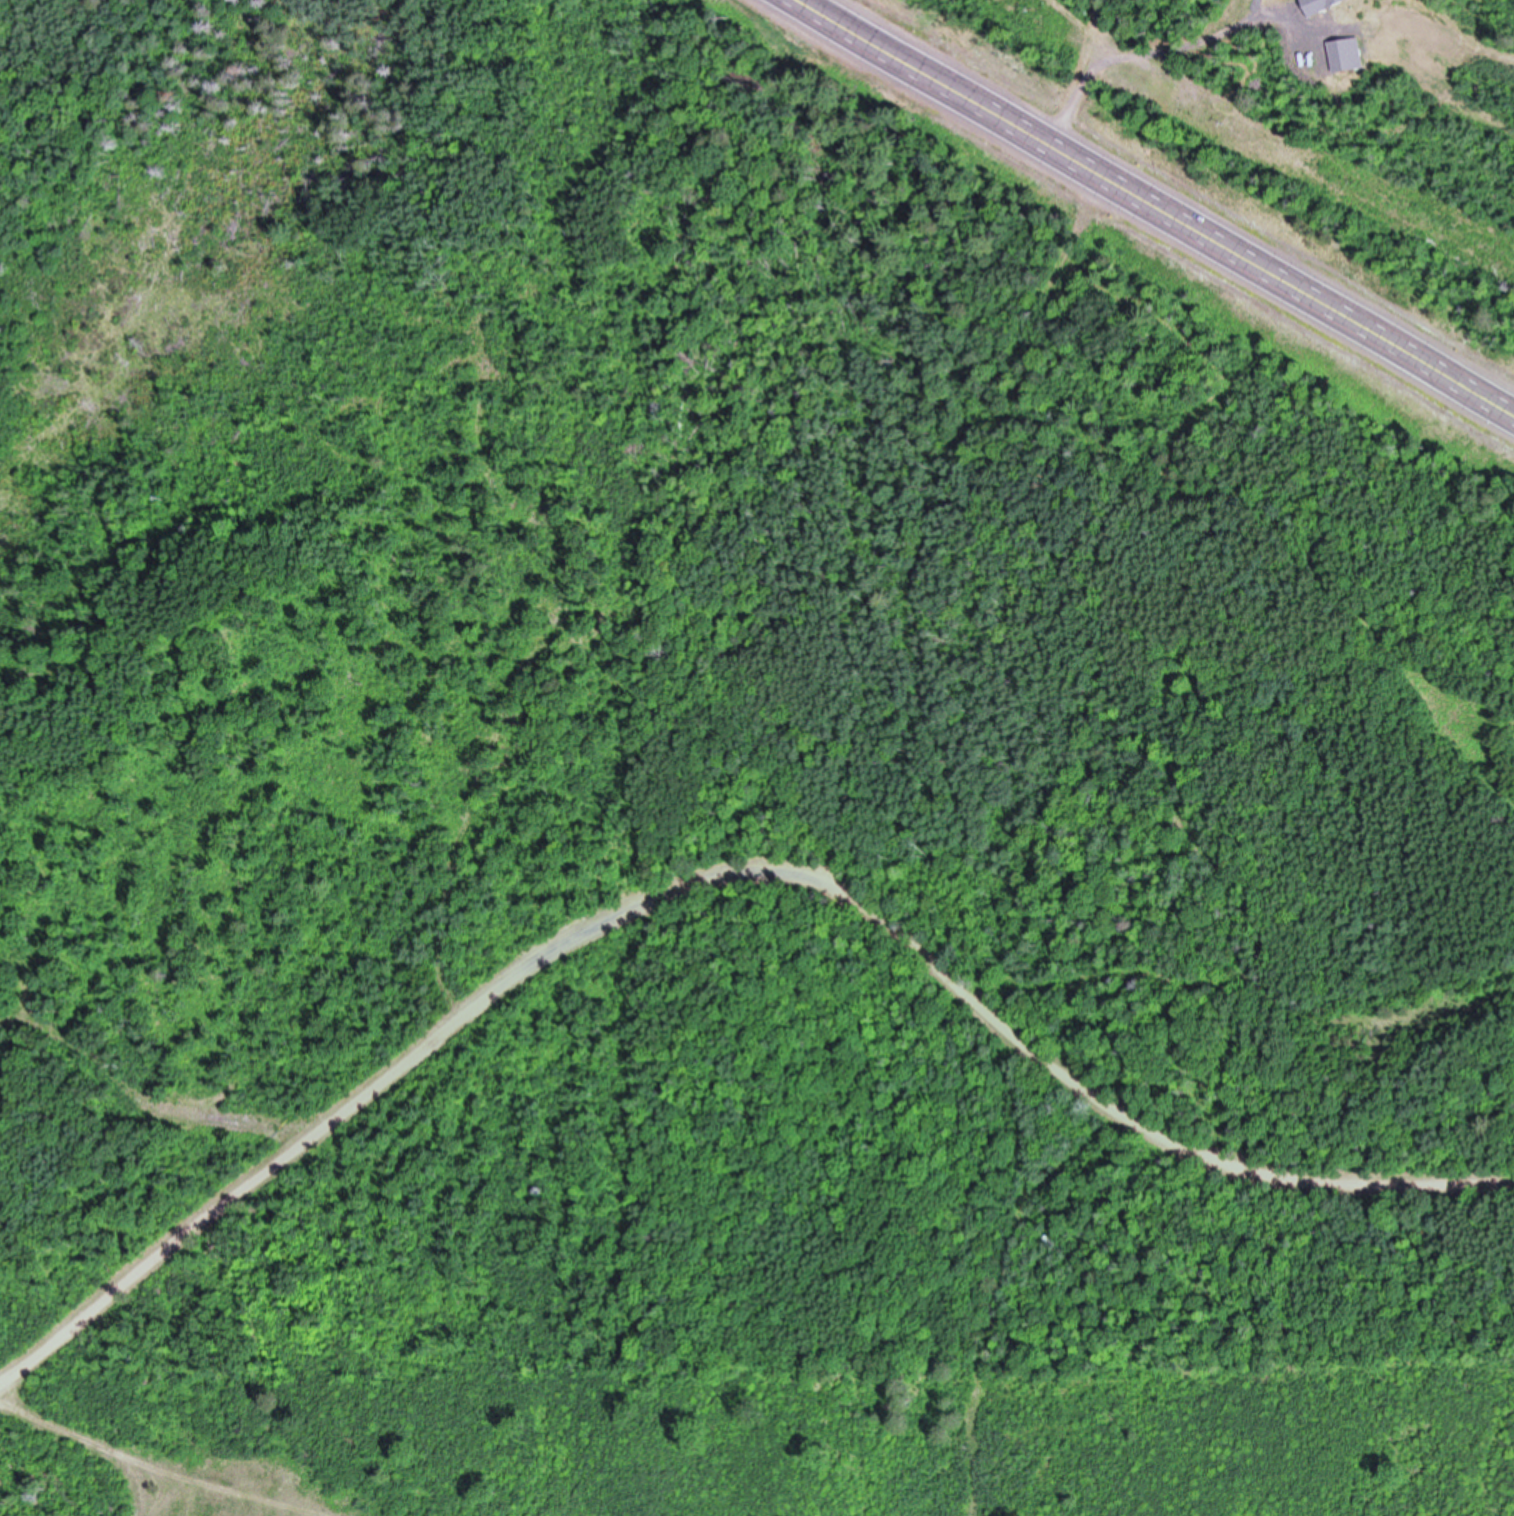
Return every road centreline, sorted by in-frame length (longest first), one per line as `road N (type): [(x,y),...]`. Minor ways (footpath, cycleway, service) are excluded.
road 1 (track): [(1012,1038),(836,885),(784,872),(701,875),(449,1023),(0,1375)]
road 2 (trunk): [(953,90),(1513,416)]
road 3 (track): [(1012,1038),(1025,1203),(971,1453),(975,1515)]
road 4 (track): [(1282,1181),(1197,1166),(1012,1038)]
road 5 (track): [(1513,1190),(1401,1203),(1282,1181)]
road 6 (trunk): [(797,0),(953,90)]

